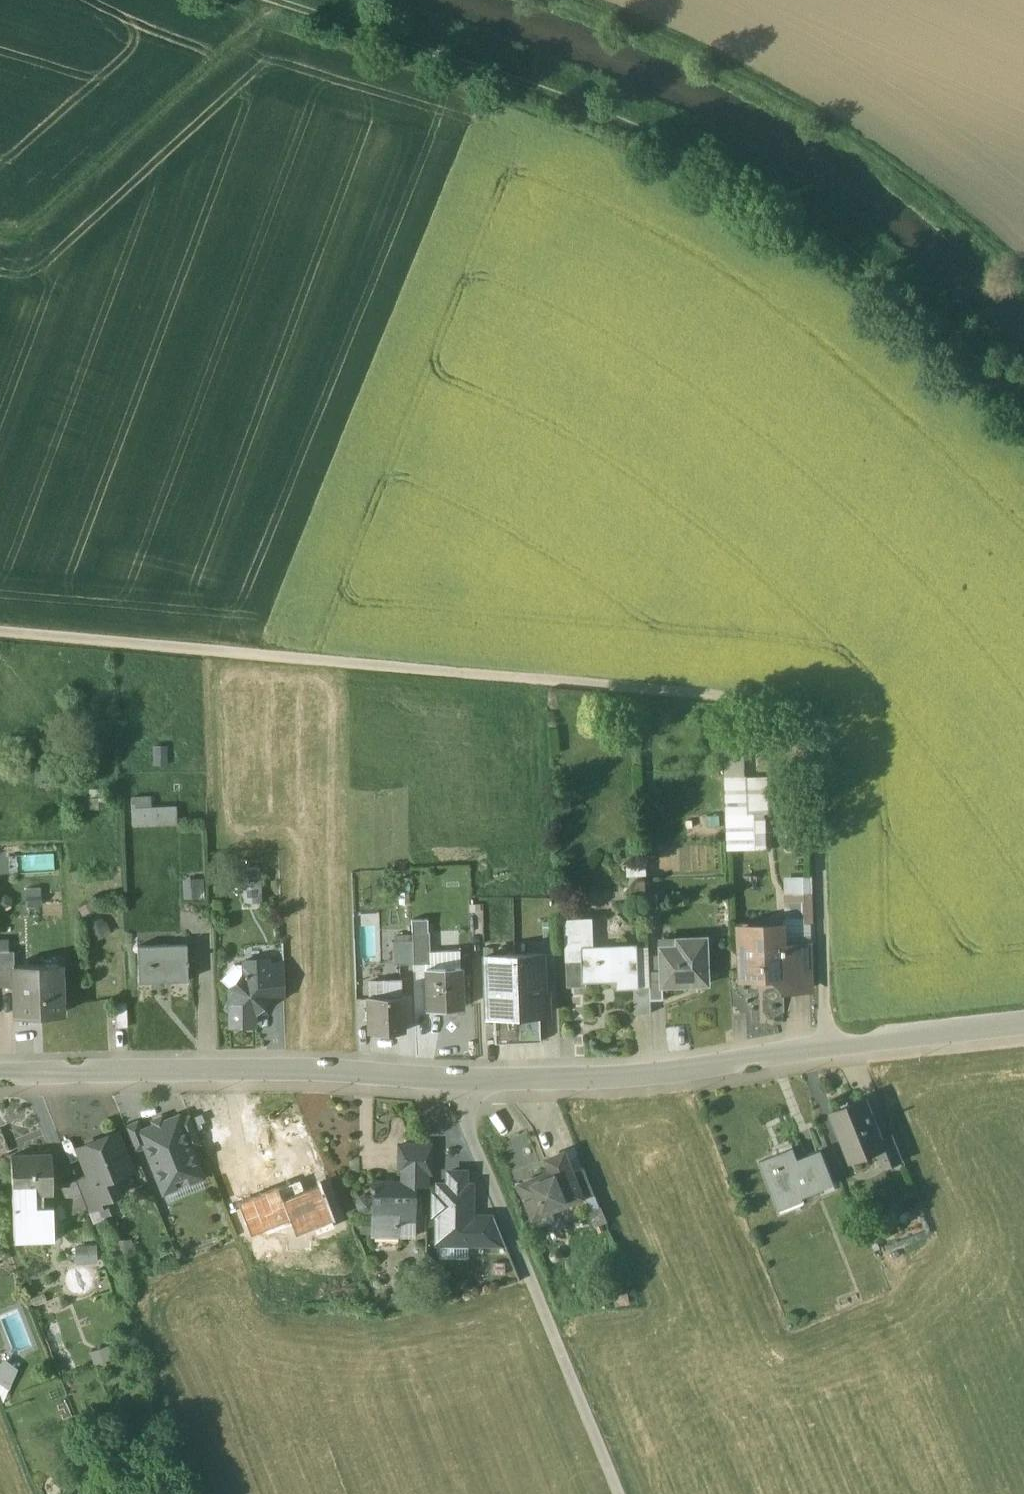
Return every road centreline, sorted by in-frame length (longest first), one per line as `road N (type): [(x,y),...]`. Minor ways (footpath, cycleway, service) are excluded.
road 1 (track): [(829,1047),(820,711),(0,637)]
road 2 (residential): [(0,1078),(289,1065),(466,1080),(660,1074),(829,1047),(1023,1030)]
road 3 (track): [(1023,411),(907,300),(773,204),(554,101),(249,0)]
road 4 (track): [(1023,281),(923,191),(841,136),(743,82),(552,0)]
road 5 (track): [(466,1080),(471,1119),(621,1493)]
road 6 (track): [(820,711),(974,360)]
road 7 (track): [(0,237),(41,236),(291,16)]

